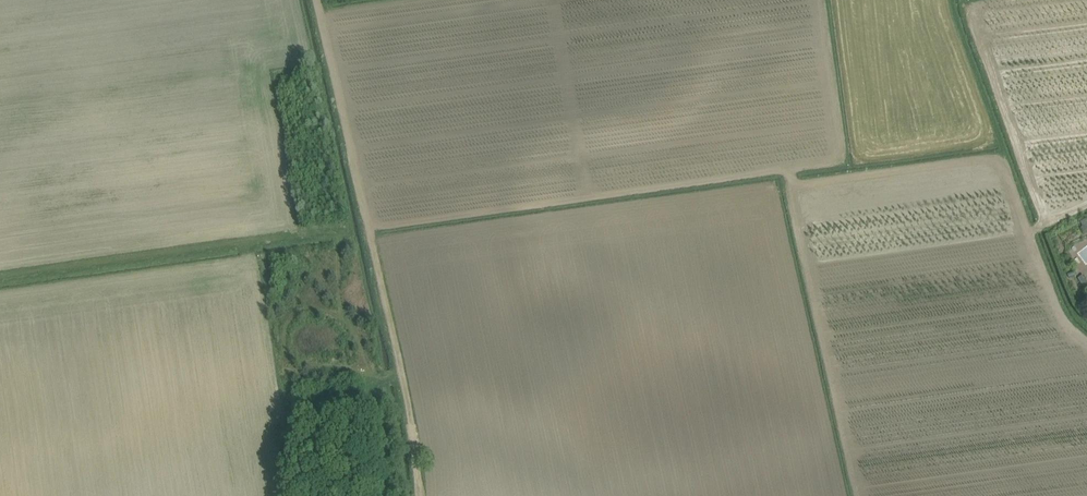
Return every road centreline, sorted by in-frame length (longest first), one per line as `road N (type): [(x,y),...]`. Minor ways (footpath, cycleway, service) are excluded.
road 1 (track): [(420,495),(402,373),(318,0)]

